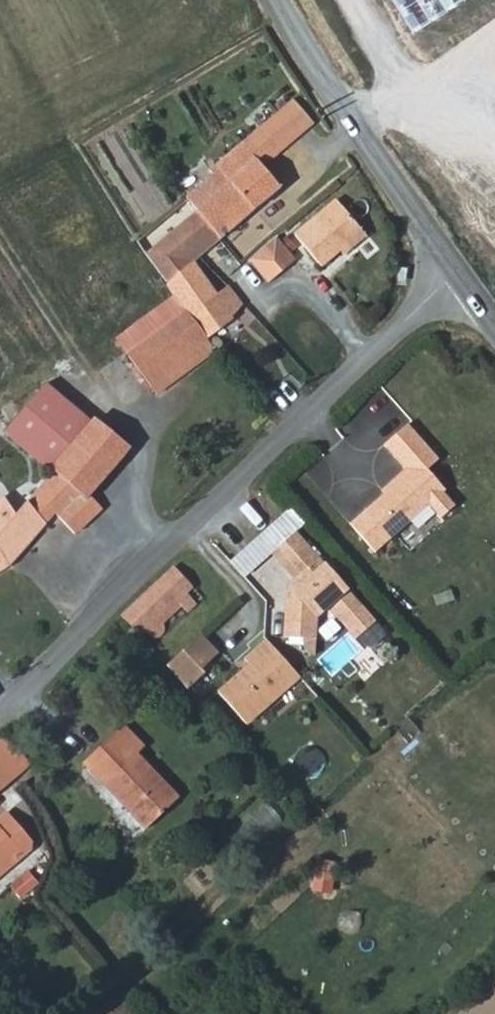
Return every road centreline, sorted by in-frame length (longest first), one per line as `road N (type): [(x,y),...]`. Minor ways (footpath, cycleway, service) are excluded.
road 1 (unclassified): [(459,277),(159,555),(0,719)]
road 2 (tertiary): [(459,277),(274,0)]
road 3 (track): [(494,39),(355,130)]

